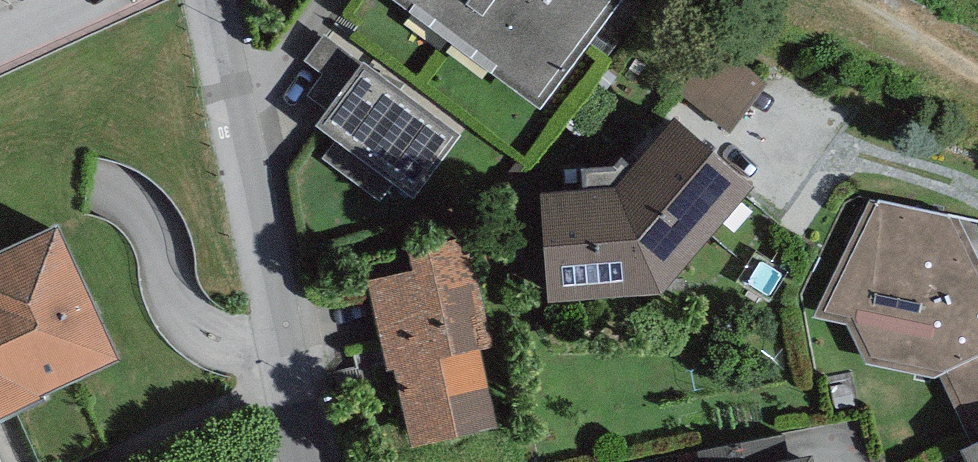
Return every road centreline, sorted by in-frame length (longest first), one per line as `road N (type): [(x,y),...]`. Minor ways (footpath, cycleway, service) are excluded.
road 1 (residential): [(300,461),(204,0)]

